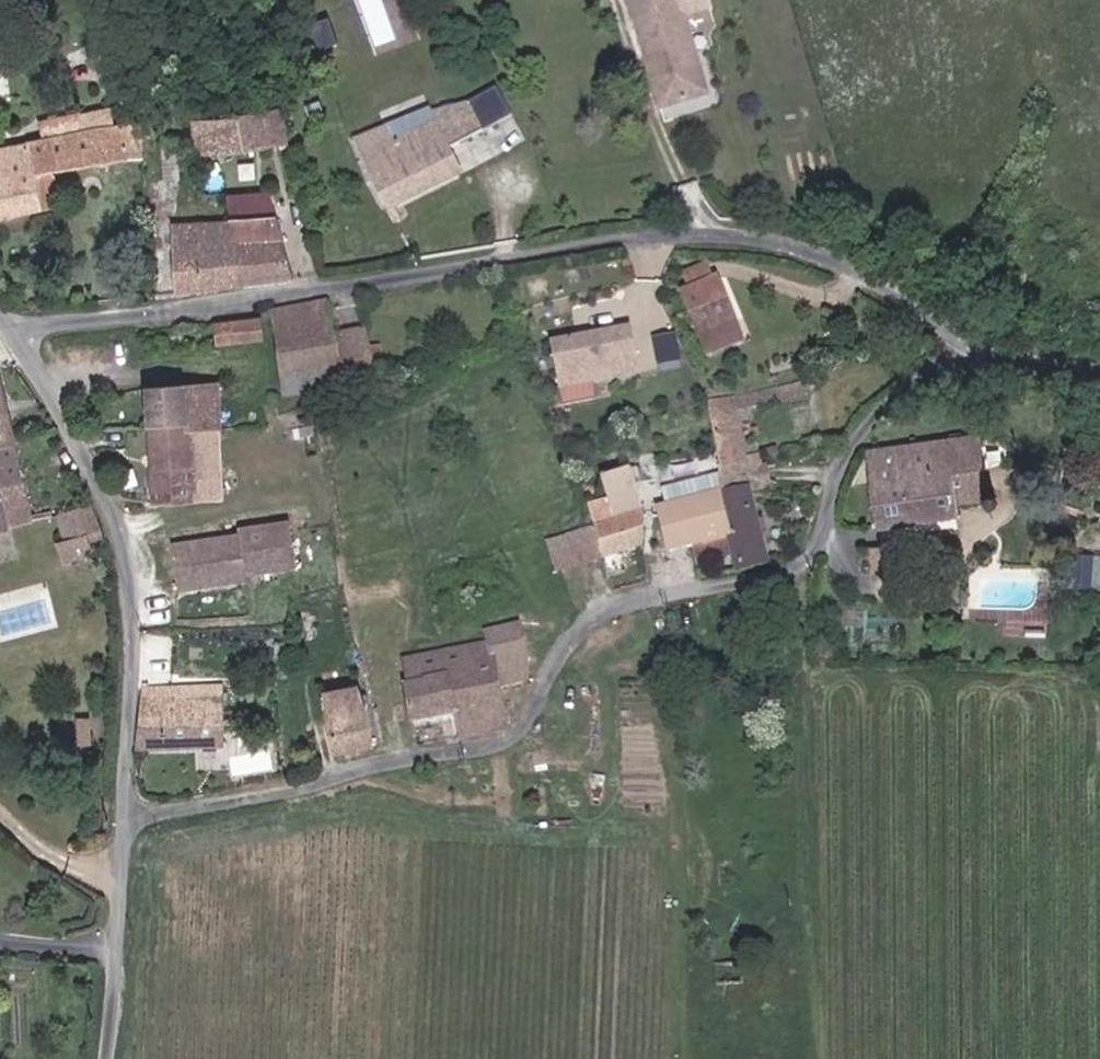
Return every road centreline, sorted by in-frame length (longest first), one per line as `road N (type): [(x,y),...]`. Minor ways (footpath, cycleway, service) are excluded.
road 1 (unclassified): [(976,342),(872,428),(845,471),(812,560),(637,602),(594,621),(512,740),(374,766),(298,793),(132,820)]
road 2 (unclassified): [(976,342),(890,284),(832,258),(784,243),(710,235),(18,336)]
road 3 (unclassified): [(132,820),(138,615),(125,522),(18,336)]
road 4 (unclassified): [(110,1058),(132,820)]
road 5 (unclassified): [(1099,361),(976,342)]

